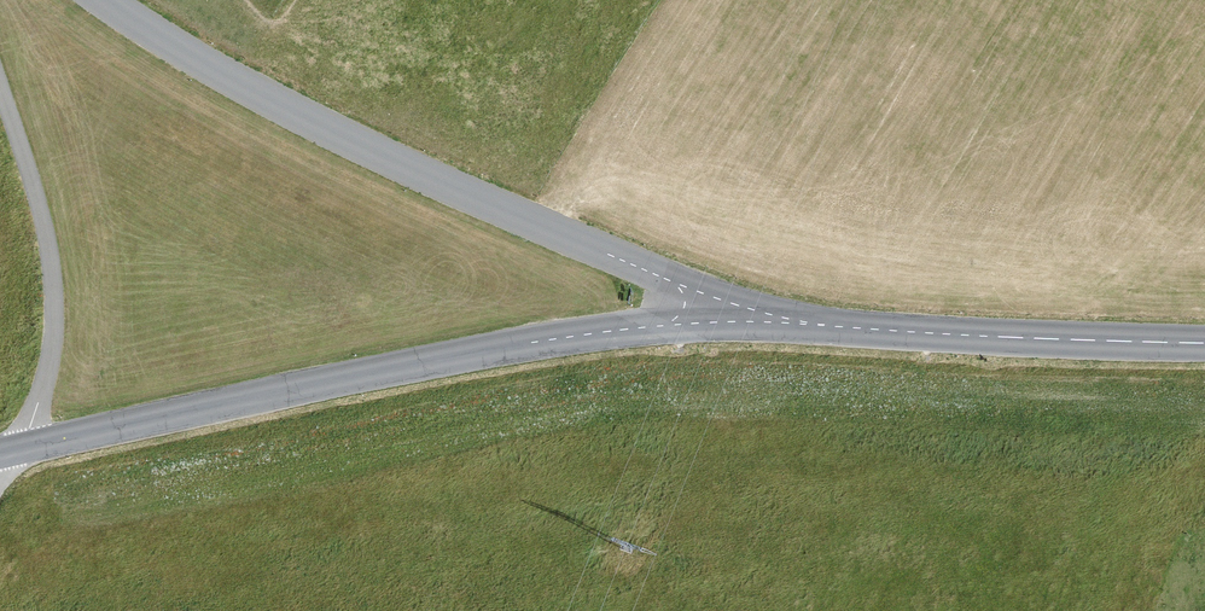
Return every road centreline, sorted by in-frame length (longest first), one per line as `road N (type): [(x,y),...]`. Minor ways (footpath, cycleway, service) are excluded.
road 1 (tertiary): [(744,321),(618,331),(0,454)]
road 2 (unclassified): [(105,0),(259,94),(431,183),(702,295),(744,321)]
road 3 (tertiary): [(1204,347),(744,321)]

